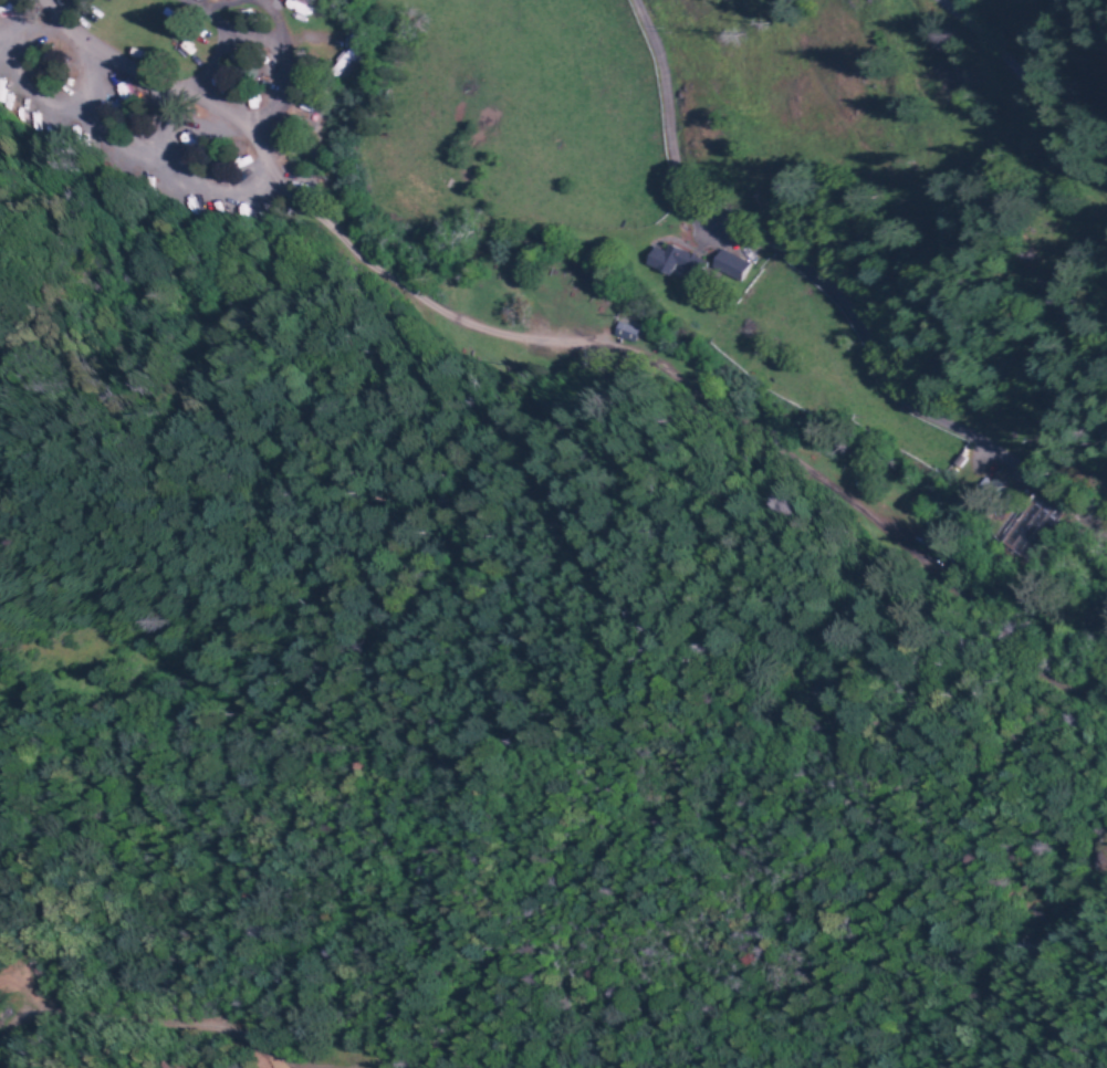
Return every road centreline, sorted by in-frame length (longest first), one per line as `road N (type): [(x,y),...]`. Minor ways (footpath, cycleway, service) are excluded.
road 1 (residential): [(632,0),(657,65),(672,176),(698,218),(780,256),(838,305),(892,398),(1106,525)]
road 2 (residential): [(934,0),(1005,65),(1057,143),(1106,186)]

